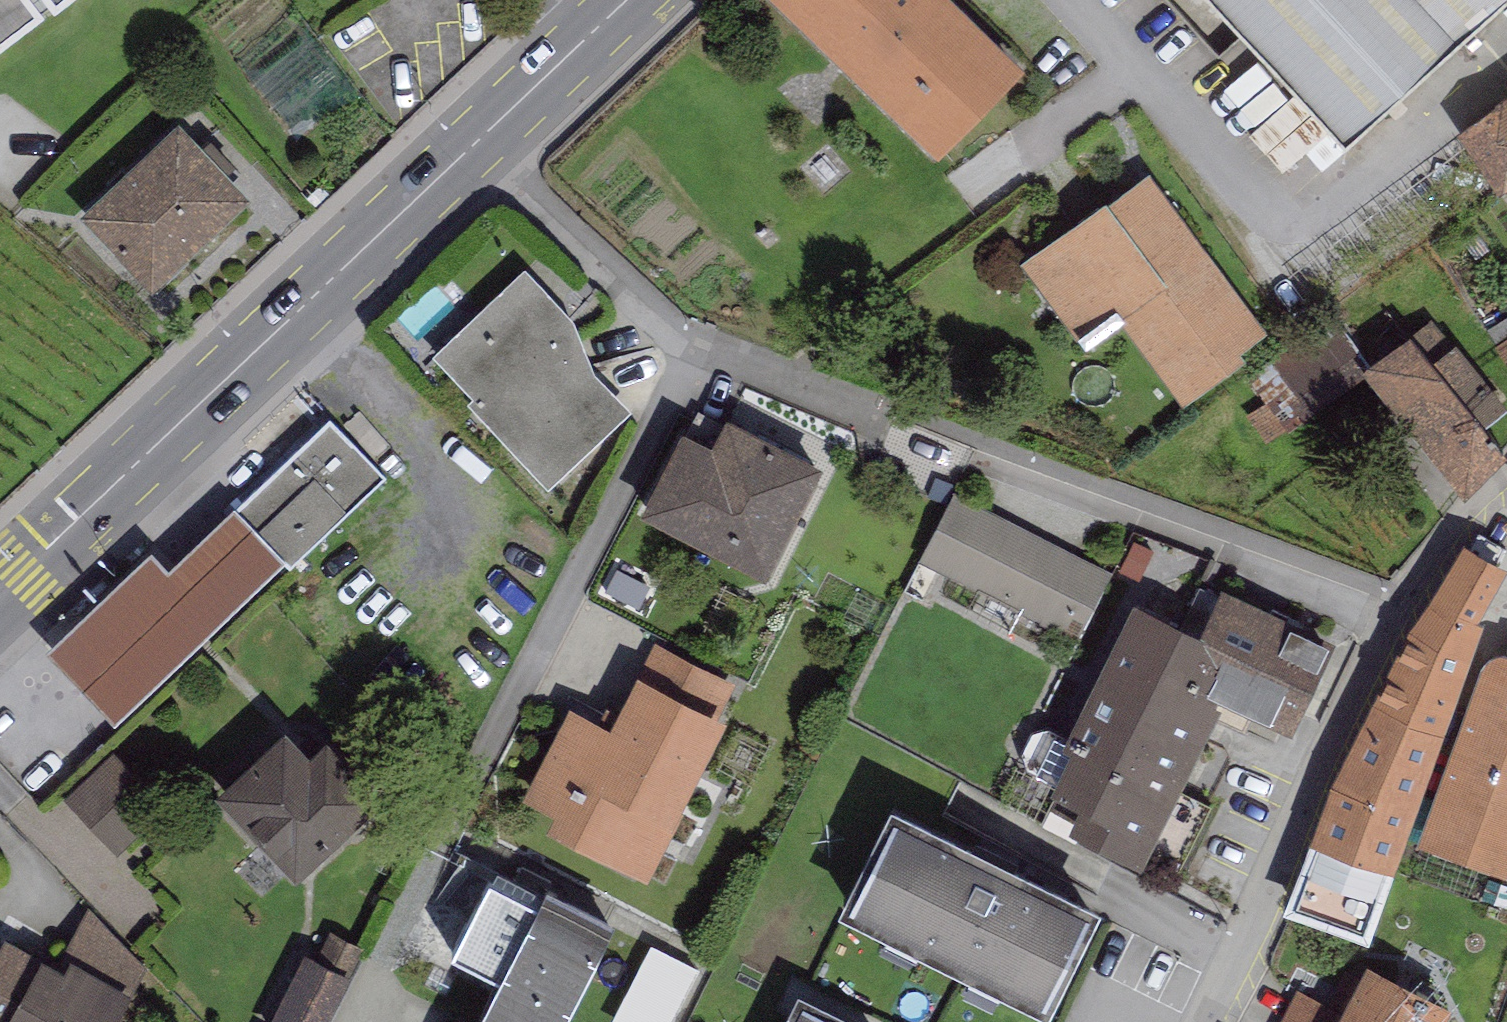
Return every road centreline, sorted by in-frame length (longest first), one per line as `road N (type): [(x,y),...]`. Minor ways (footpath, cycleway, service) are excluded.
road 1 (residential): [(476,142),(682,341),(1391,615)]
road 2 (residential): [(1391,615),(1196,1021)]
road 3 (primary): [(298,312),(0,597)]
road 4 (residential): [(298,312),(462,501)]
road 5 (residential): [(336,275),(270,203),(172,303)]
road 6 (primary): [(476,142),(336,275)]
road 7 (residential): [(1506,466),(1391,615)]
road 8 (primary): [(600,25),(476,142)]

